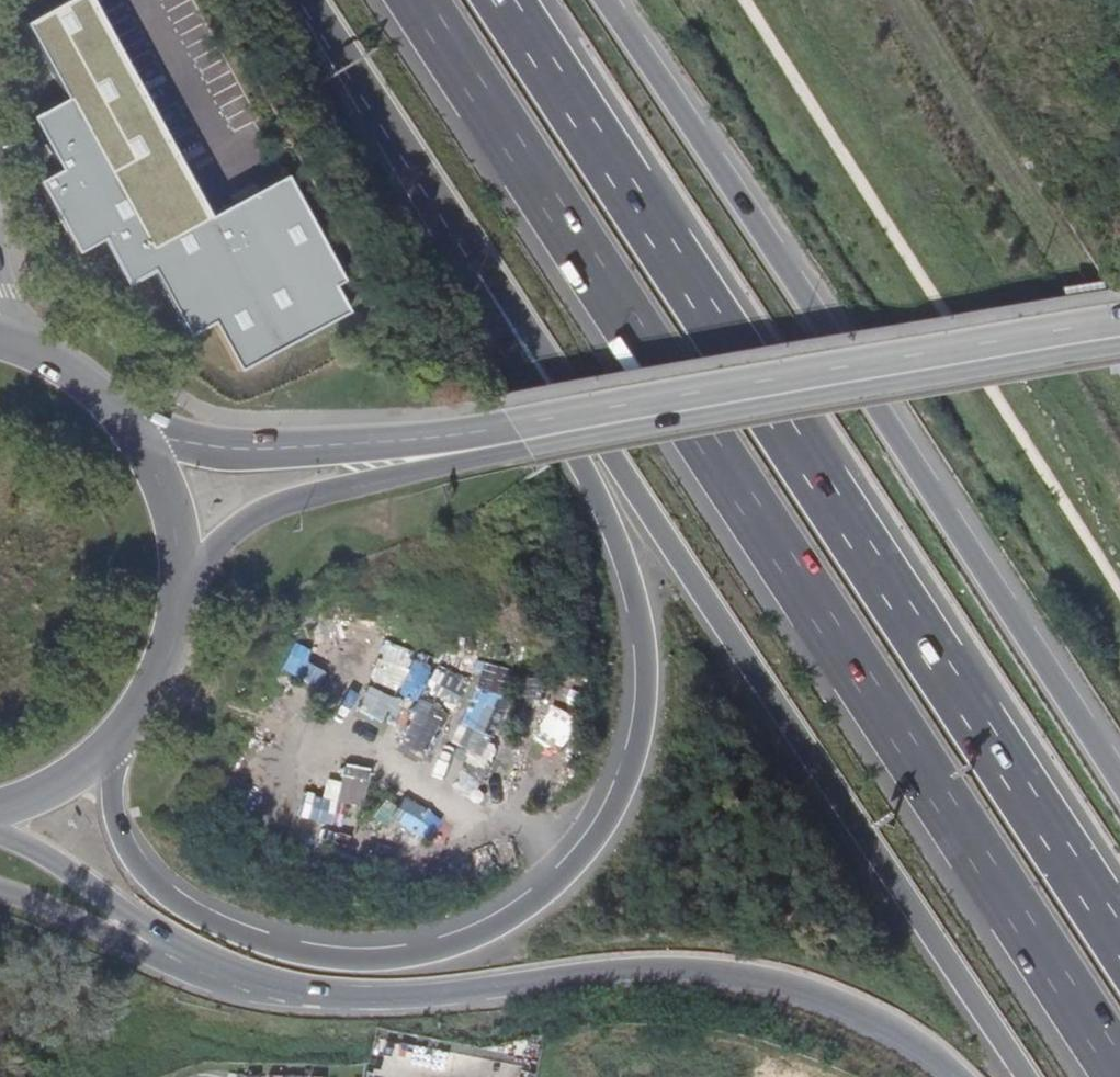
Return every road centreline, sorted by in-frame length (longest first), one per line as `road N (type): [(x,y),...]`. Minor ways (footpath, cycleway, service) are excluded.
road 1 (motorway): [(350,57),(628,566),(646,678),(626,780),(590,847),(517,914),(450,947),(341,959),(227,929),(192,912),(148,876),(122,829),(109,746)]
road 2 (motorway): [(426,0),(1119,1061)]
road 3 (motorway): [(350,57),(1025,1076)]
road 4 (motorway): [(1119,955),(496,0)]
road 5 (motorway): [(1119,782),(599,0)]
road 6 (motorway): [(247,978),(319,993),(413,996),(608,973),(740,977),(824,1000),(893,1032),(954,1076)]
road 7 (primary): [(531,432),(1119,330)]
road 8 (primary): [(531,432),(234,452),(130,428)]
road 9 (primary): [(182,574),(273,504),(531,432)]
road 10 (motorway): [(0,834),(180,947),(247,978)]
road 11 (motorway): [(0,895),(156,956),(247,978)]
road 12 (primary): [(109,746),(146,697),(174,632),(182,574)]
road 13 (primary): [(182,574),(160,482),(130,428)]
road 14 (primary): [(0,807),(63,781),(109,746)]
road 15 (primary): [(130,428),(82,379),(33,351)]

